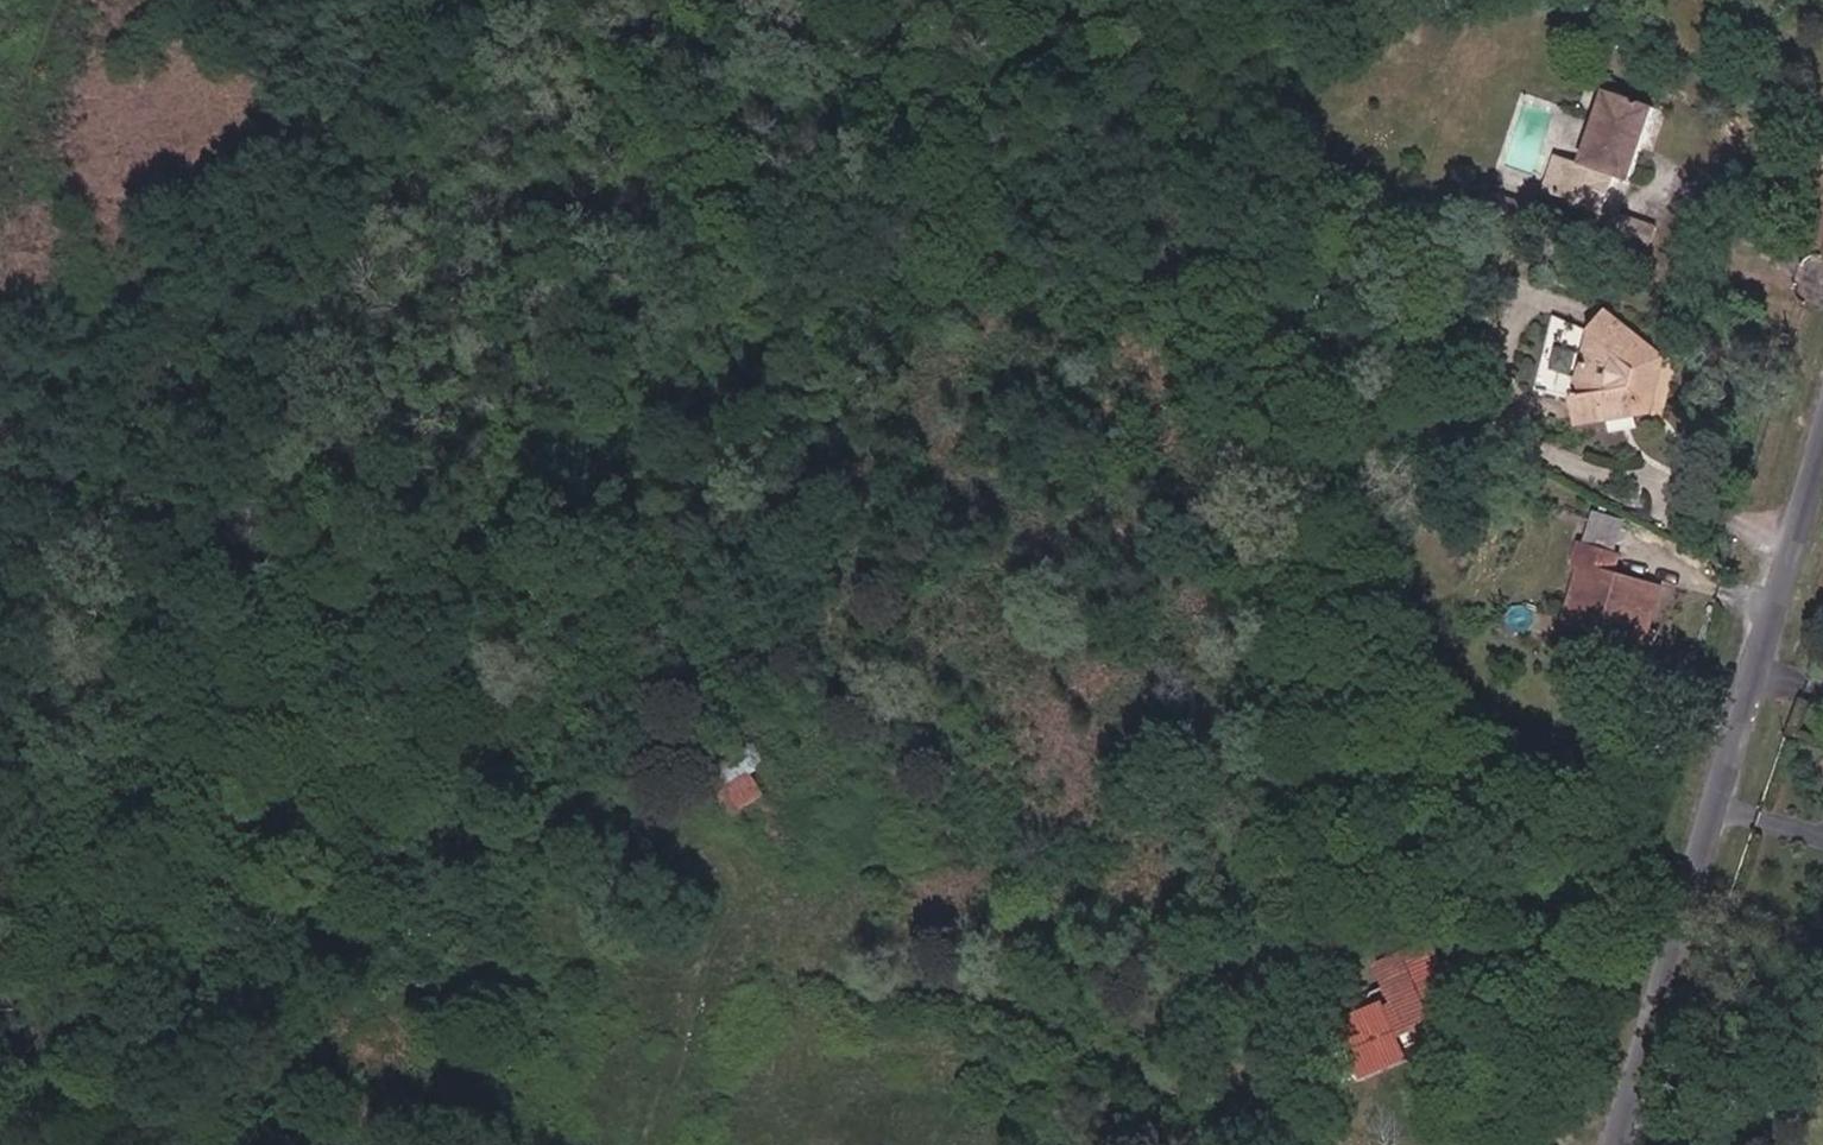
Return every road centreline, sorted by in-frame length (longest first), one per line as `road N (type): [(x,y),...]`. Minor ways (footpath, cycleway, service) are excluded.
road 1 (residential): [(1615,1144),(1822,435)]

